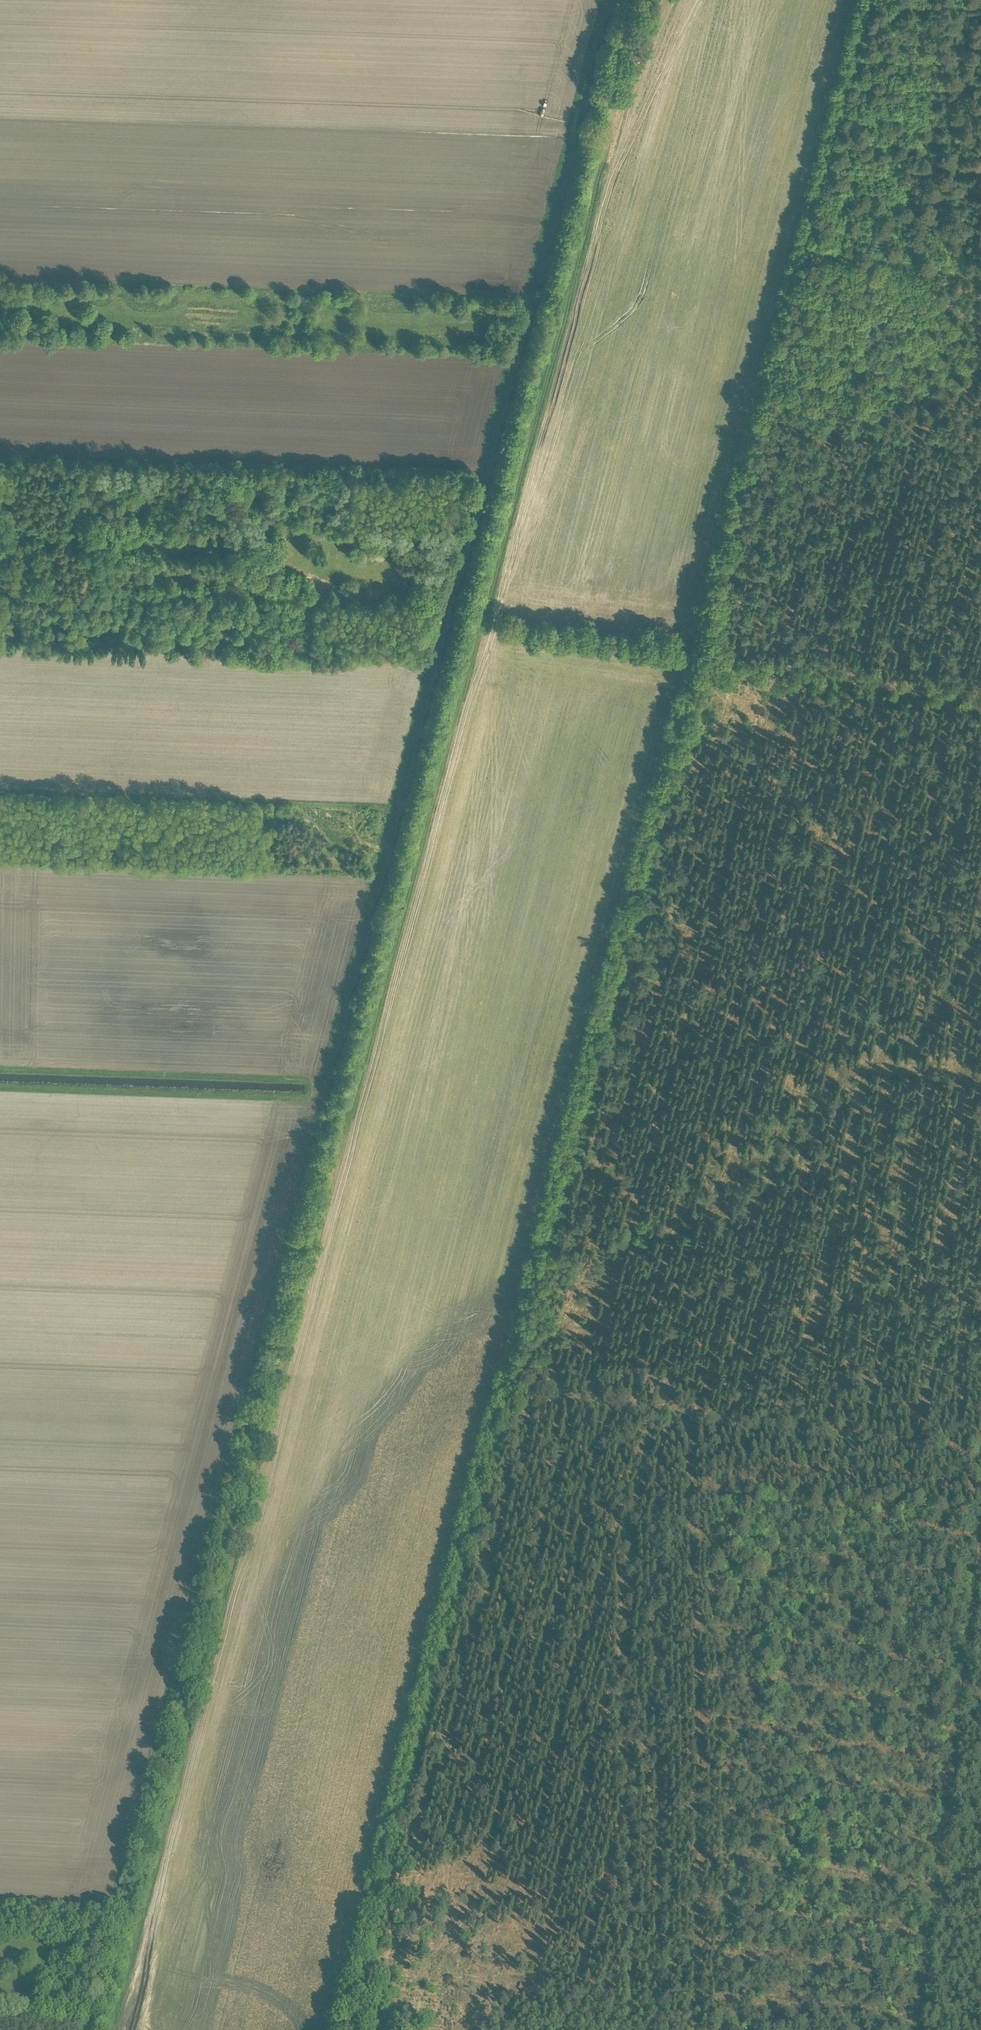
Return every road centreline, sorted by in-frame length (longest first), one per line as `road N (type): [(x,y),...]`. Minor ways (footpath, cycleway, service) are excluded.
road 1 (track): [(635,0),(317,1247),(194,1683),(185,1757),(116,2029)]
road 2 (track): [(939,1865),(980,1559)]

